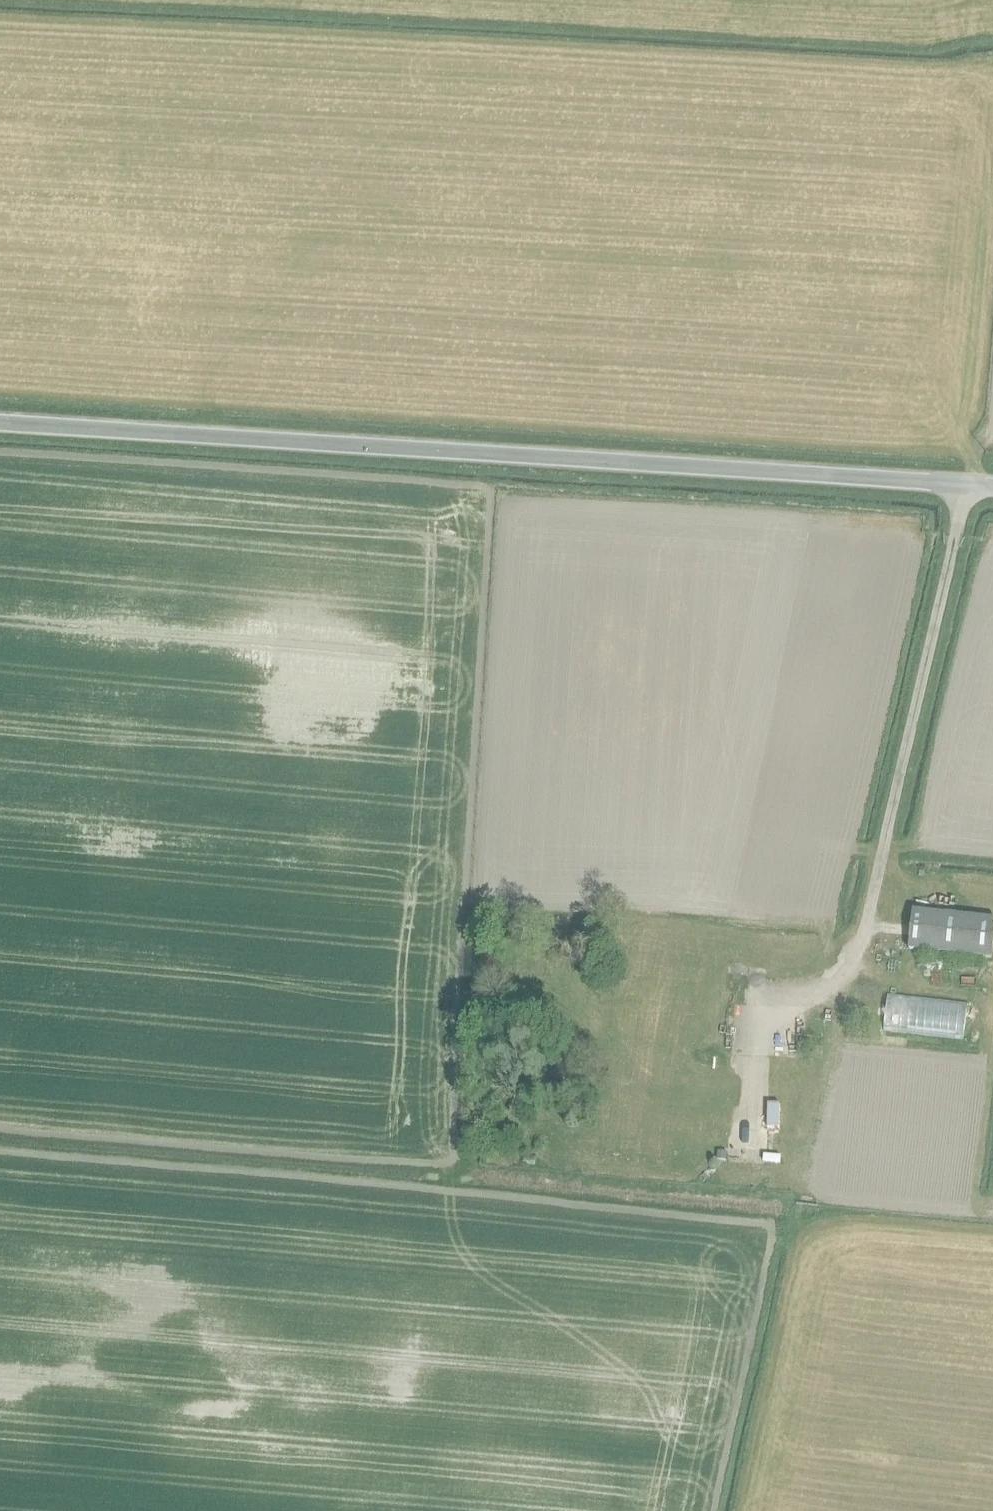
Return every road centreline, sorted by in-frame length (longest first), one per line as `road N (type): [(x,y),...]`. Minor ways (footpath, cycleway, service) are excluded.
road 1 (tertiary): [(992,486),(0,421)]

